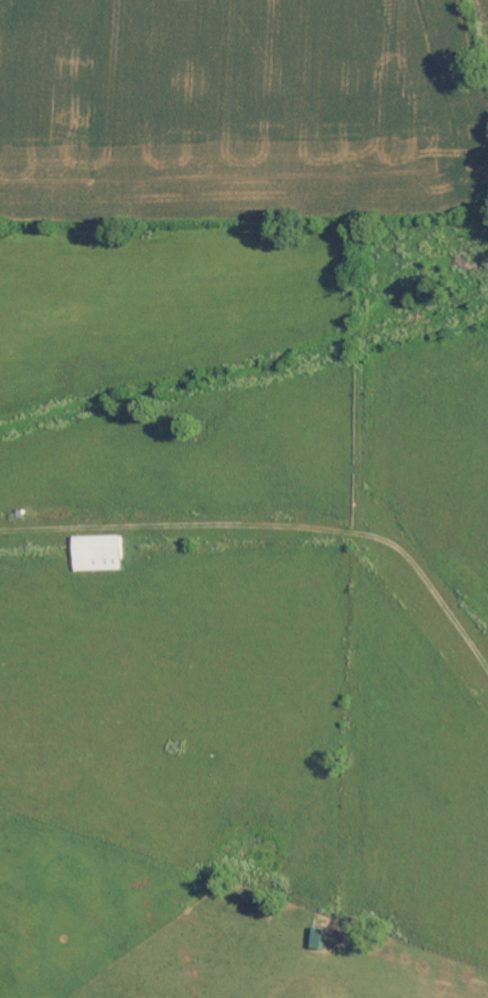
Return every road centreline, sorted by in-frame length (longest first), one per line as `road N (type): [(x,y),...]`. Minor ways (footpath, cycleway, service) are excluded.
road 1 (track): [(487,671),(425,580),(378,539),(269,526),(72,530)]

